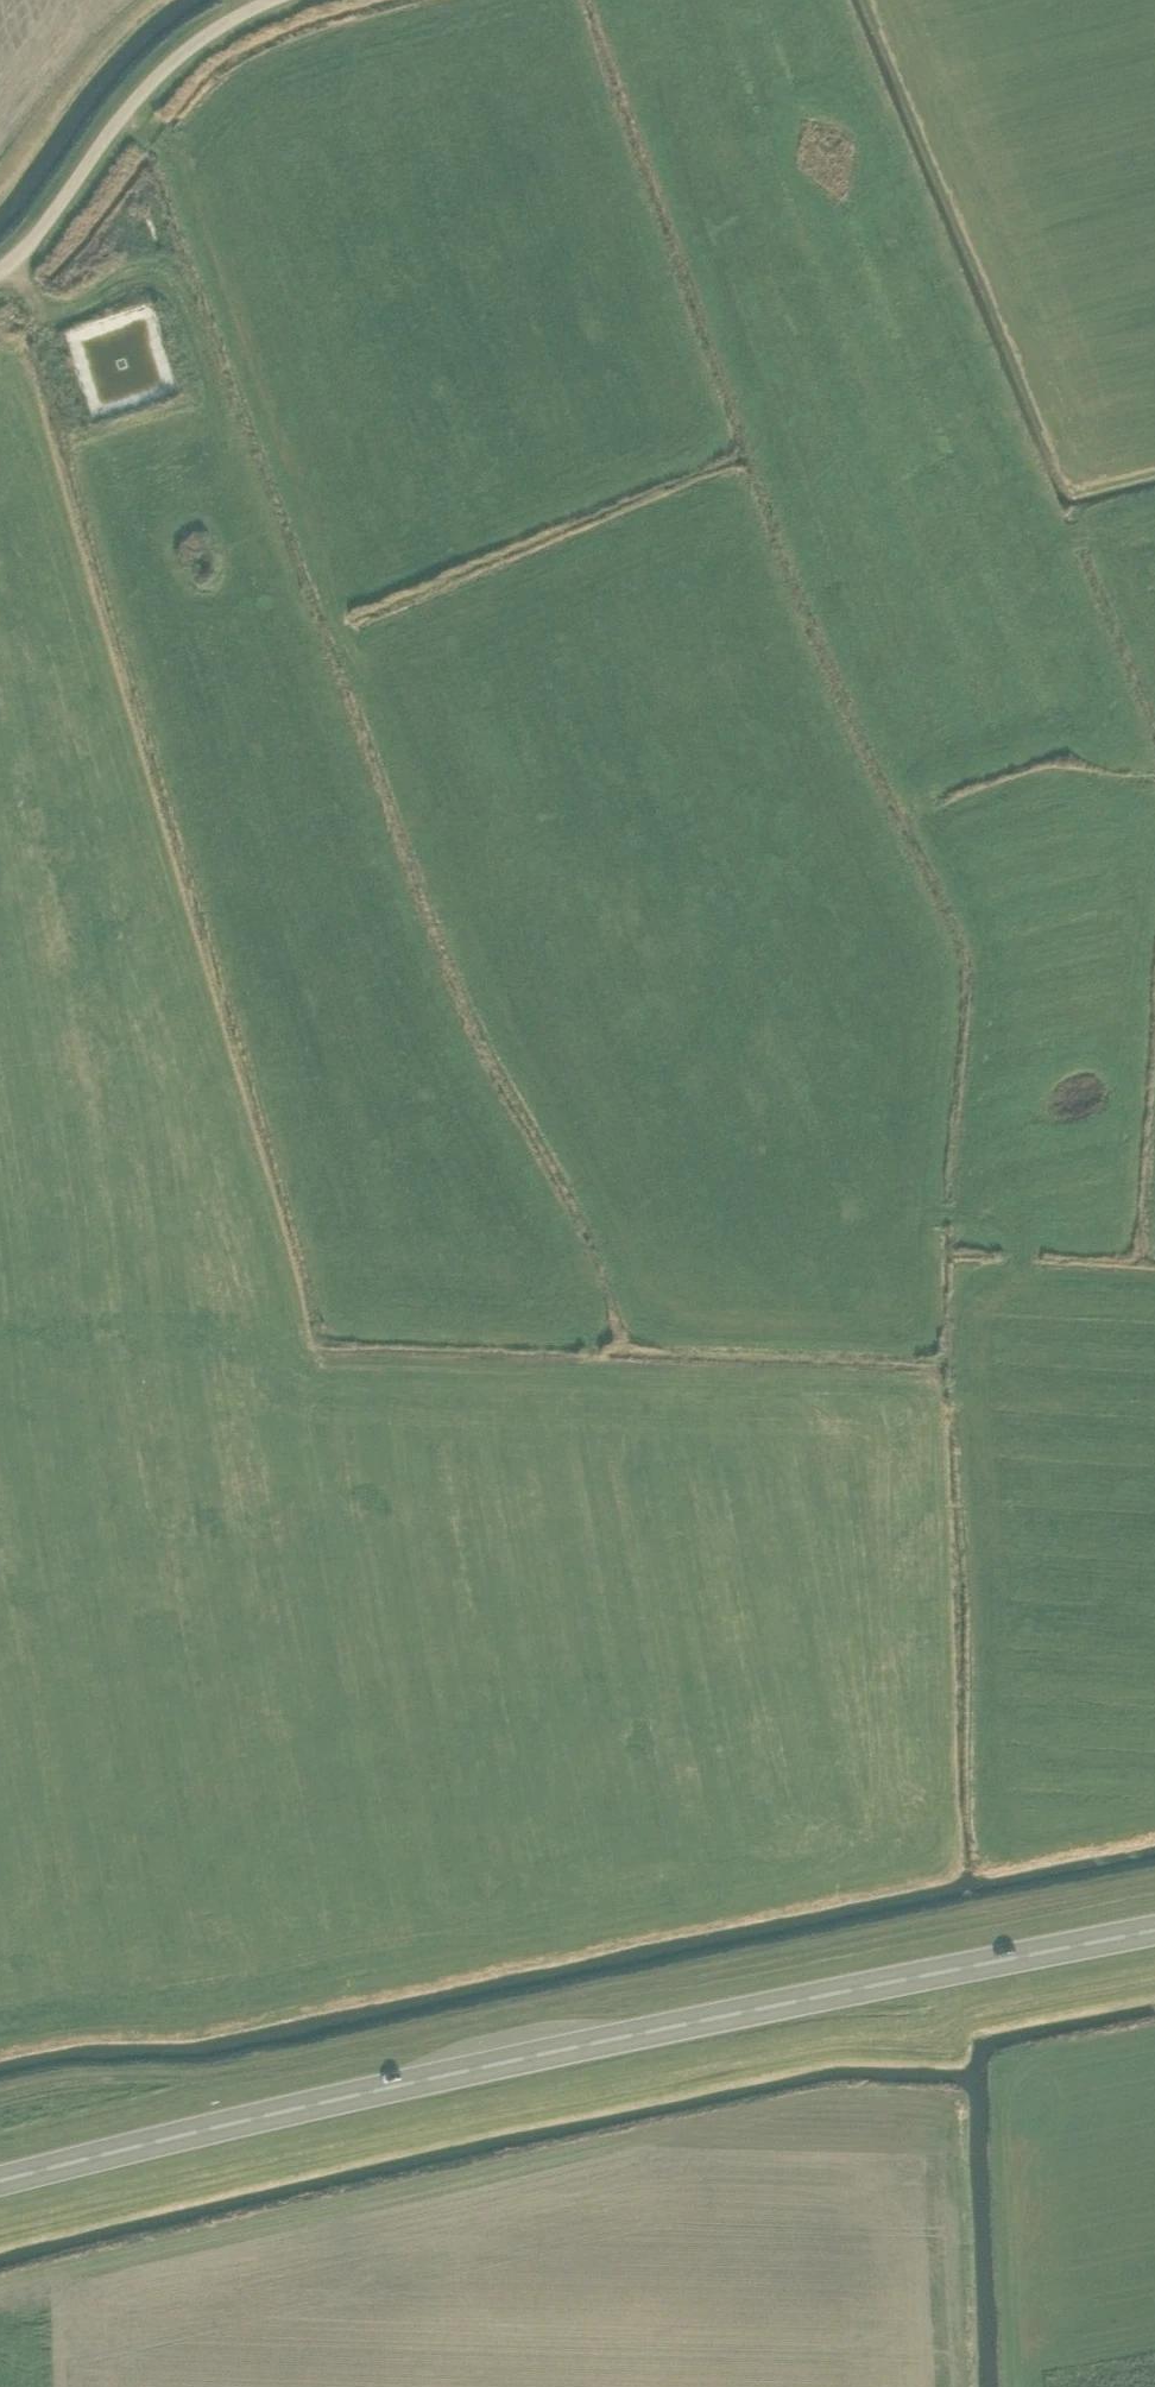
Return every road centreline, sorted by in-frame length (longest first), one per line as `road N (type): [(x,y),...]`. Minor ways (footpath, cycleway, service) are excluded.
road 1 (trunk): [(0,2180),(396,2085),(1154,1929)]
road 2 (unclassified): [(0,280),(183,58),(278,0)]

